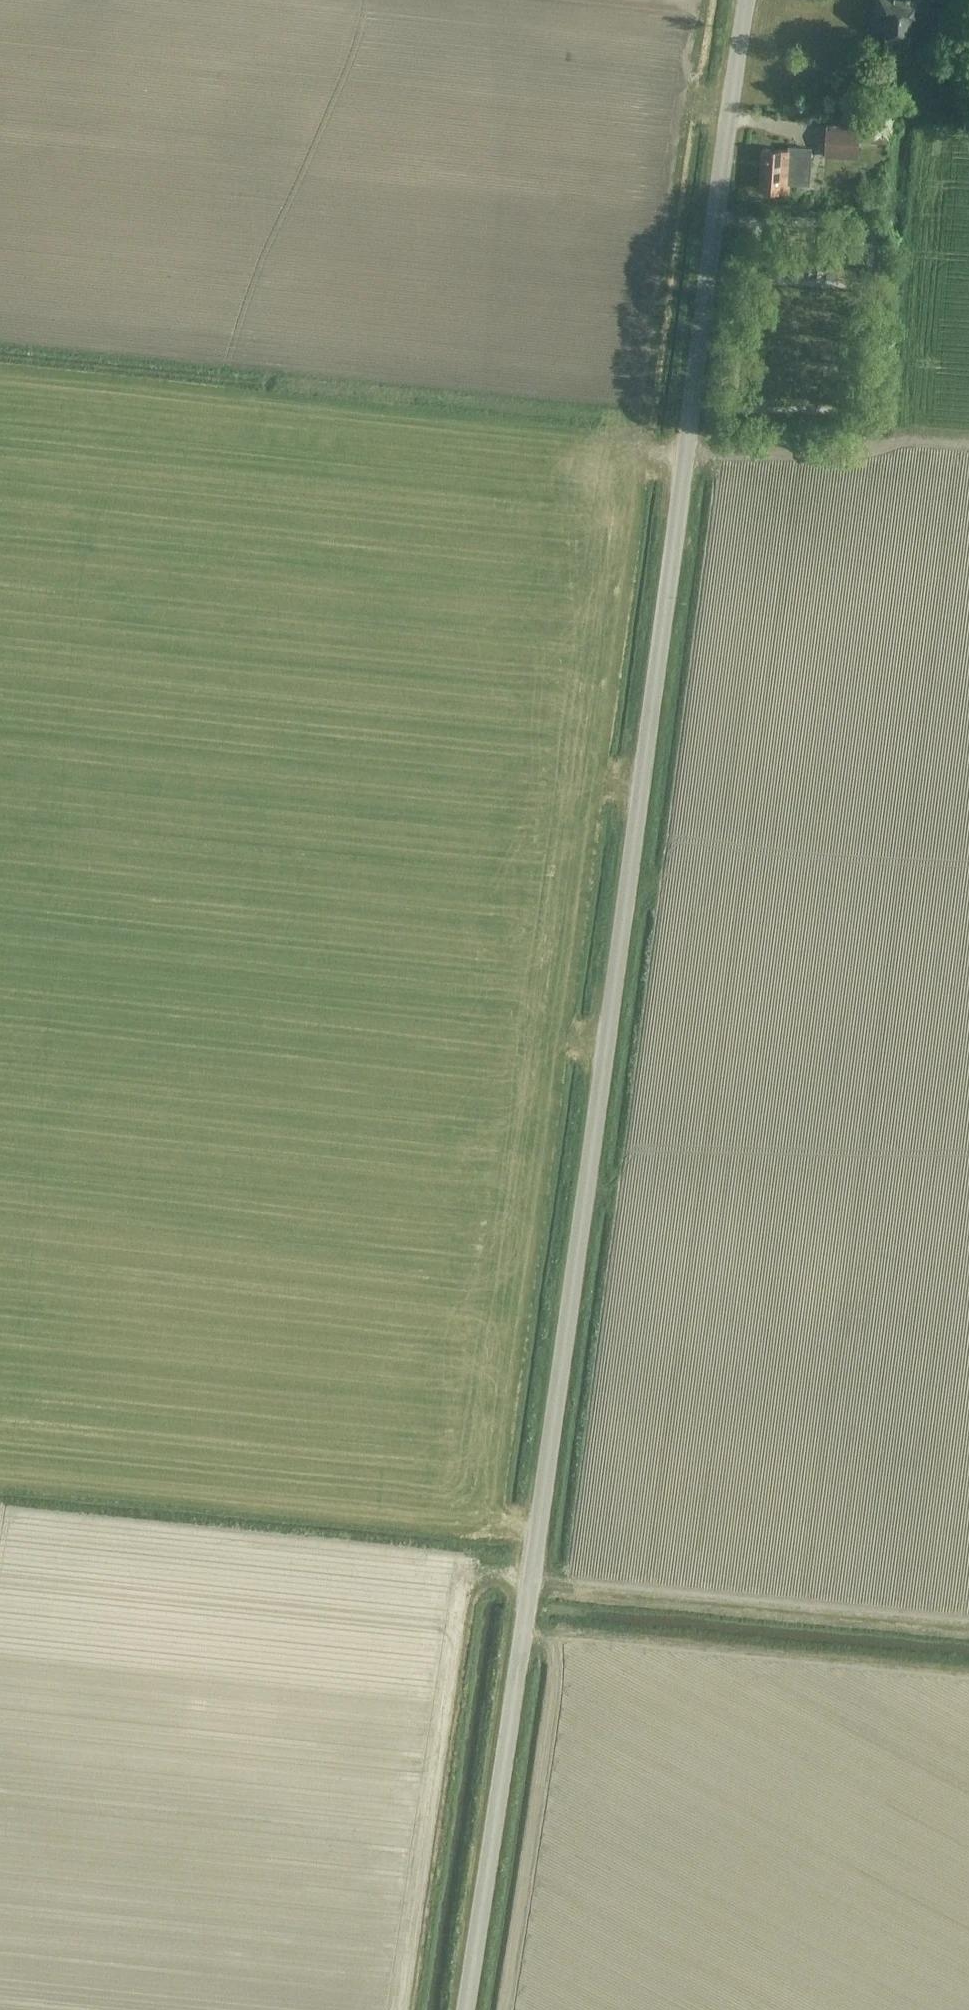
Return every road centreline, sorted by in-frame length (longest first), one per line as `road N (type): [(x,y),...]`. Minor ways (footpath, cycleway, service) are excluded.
road 1 (unclassified): [(465,2009),(746,0)]

